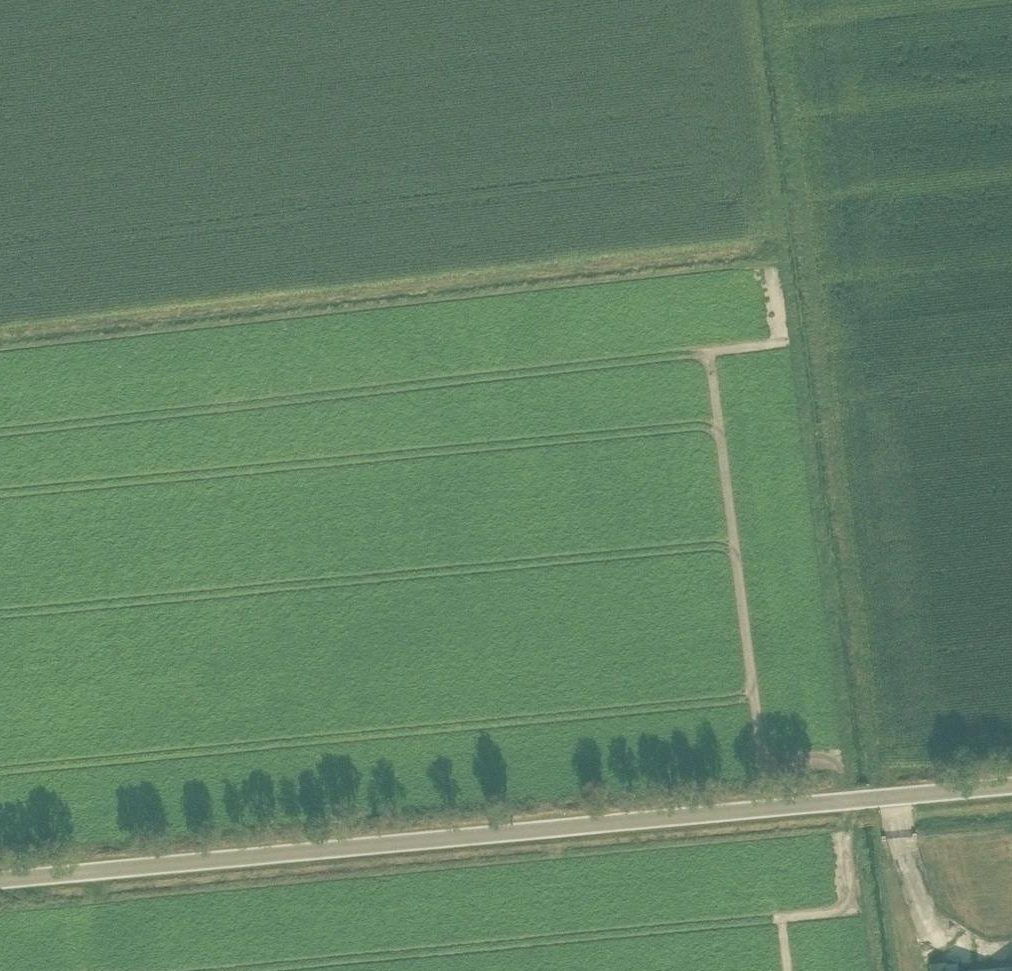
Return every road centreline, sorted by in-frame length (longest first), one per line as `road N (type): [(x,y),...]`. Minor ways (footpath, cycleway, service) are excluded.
road 1 (unclassified): [(0,885),(1011,789)]

